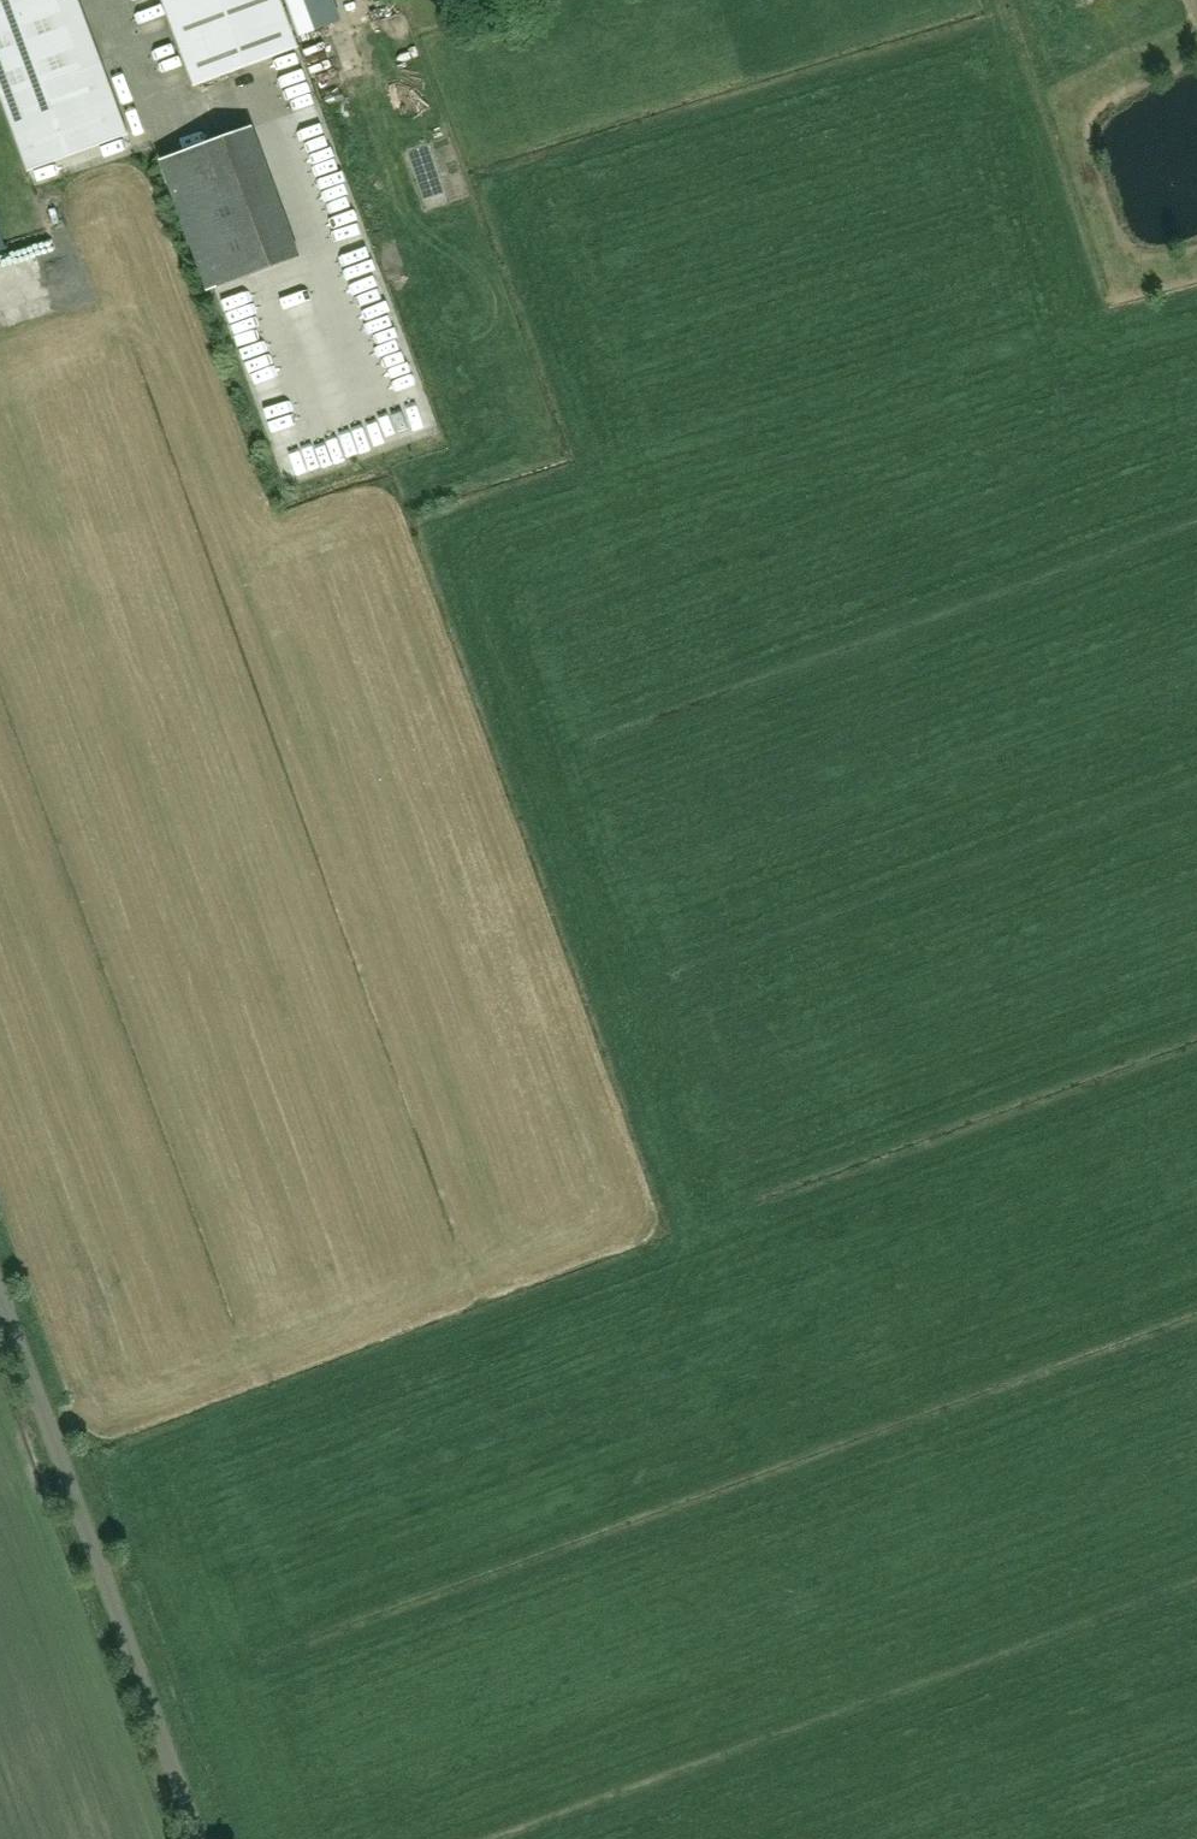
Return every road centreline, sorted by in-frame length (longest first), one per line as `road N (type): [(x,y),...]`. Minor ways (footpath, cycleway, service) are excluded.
road 1 (unclassified): [(206,1838),(0,1289)]

